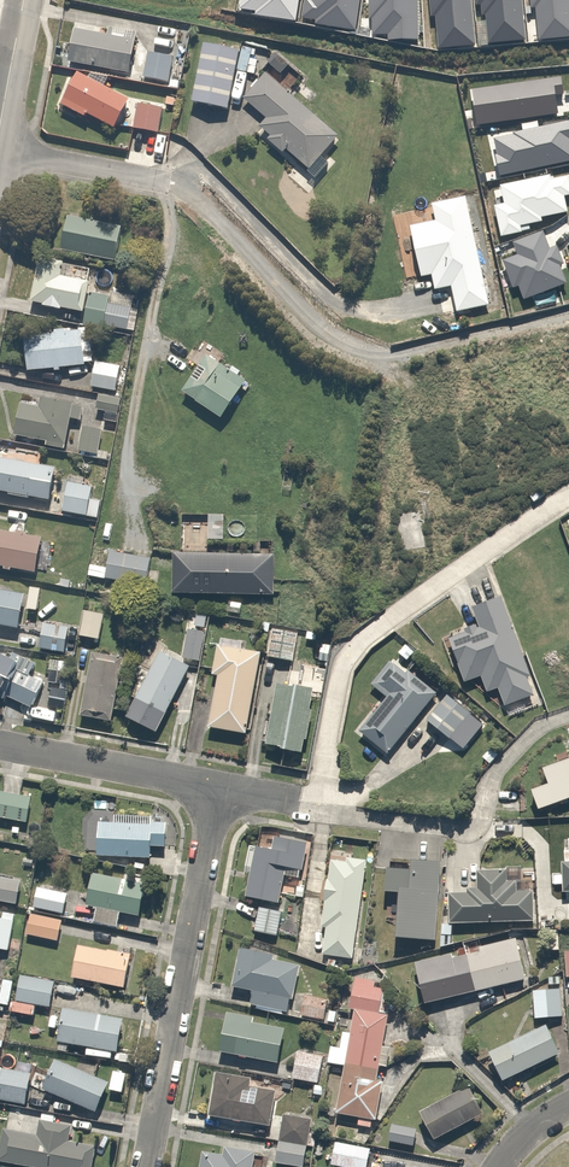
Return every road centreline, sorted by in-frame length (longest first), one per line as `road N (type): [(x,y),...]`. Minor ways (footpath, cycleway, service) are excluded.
road 1 (residential): [(322,810),(348,656),(411,603),(568,495)]
road 2 (residential): [(147,1166),(218,792)]
road 3 (residential): [(322,810),(470,830),(514,751),(568,715)]
road 4 (residential): [(218,792),(0,750)]
road 5 (residential): [(0,148),(155,178)]

